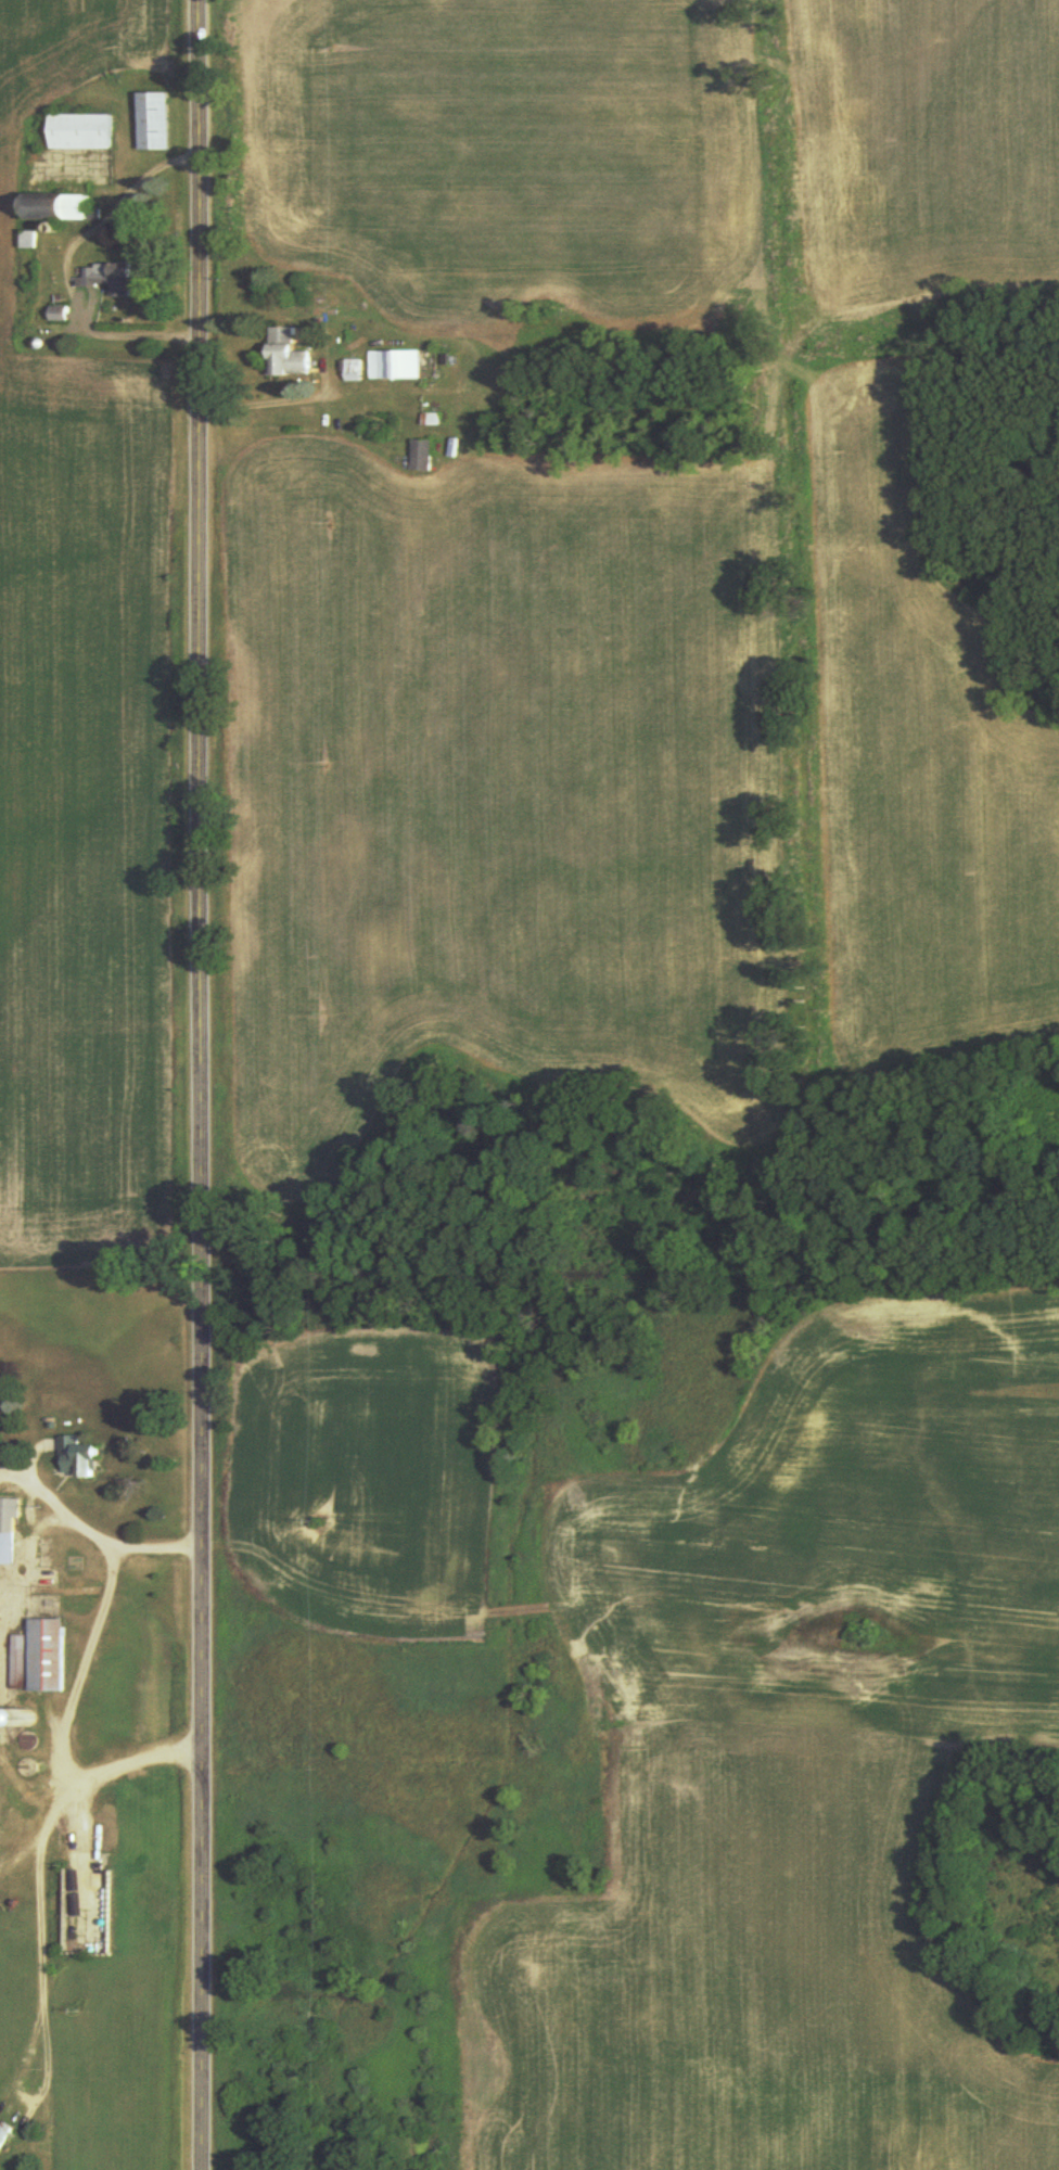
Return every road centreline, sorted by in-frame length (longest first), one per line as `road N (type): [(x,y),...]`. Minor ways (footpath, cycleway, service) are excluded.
road 1 (secondary): [(208,2169),(203,0)]

